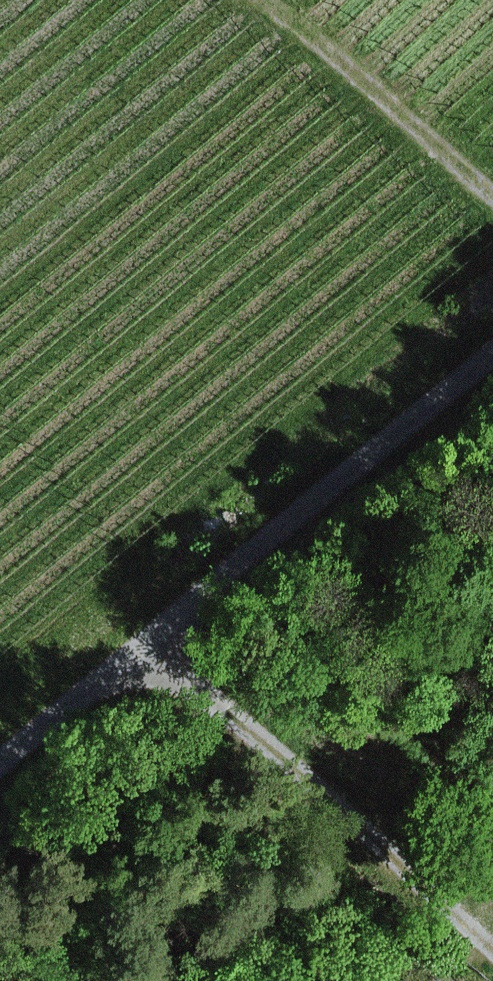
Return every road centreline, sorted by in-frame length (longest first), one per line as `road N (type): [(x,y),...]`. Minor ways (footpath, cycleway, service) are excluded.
road 1 (track): [(492,348),(0,763)]
road 2 (track): [(139,646),(492,950)]
road 3 (track): [(244,0),(492,211)]

